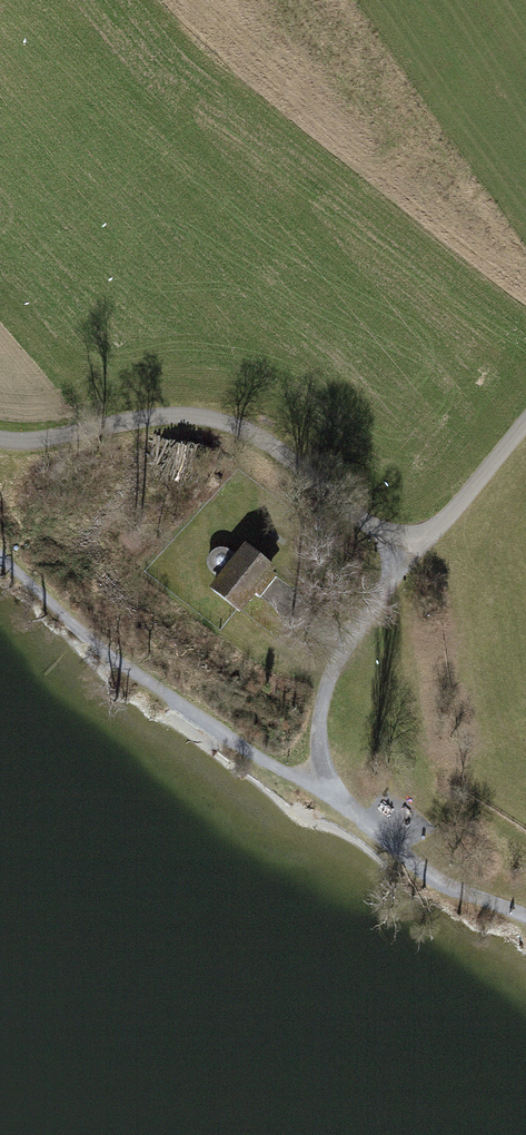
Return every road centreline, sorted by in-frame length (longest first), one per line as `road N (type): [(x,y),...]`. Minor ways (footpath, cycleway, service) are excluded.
road 1 (track): [(412,553),(298,464),(212,420),(133,421),(50,442),(0,438)]
road 2 (track): [(327,781),(317,730),(328,684),(412,553)]
road 3 (track): [(525,917),(428,878),(327,781)]
road 4 (track): [(525,420),(412,553)]

